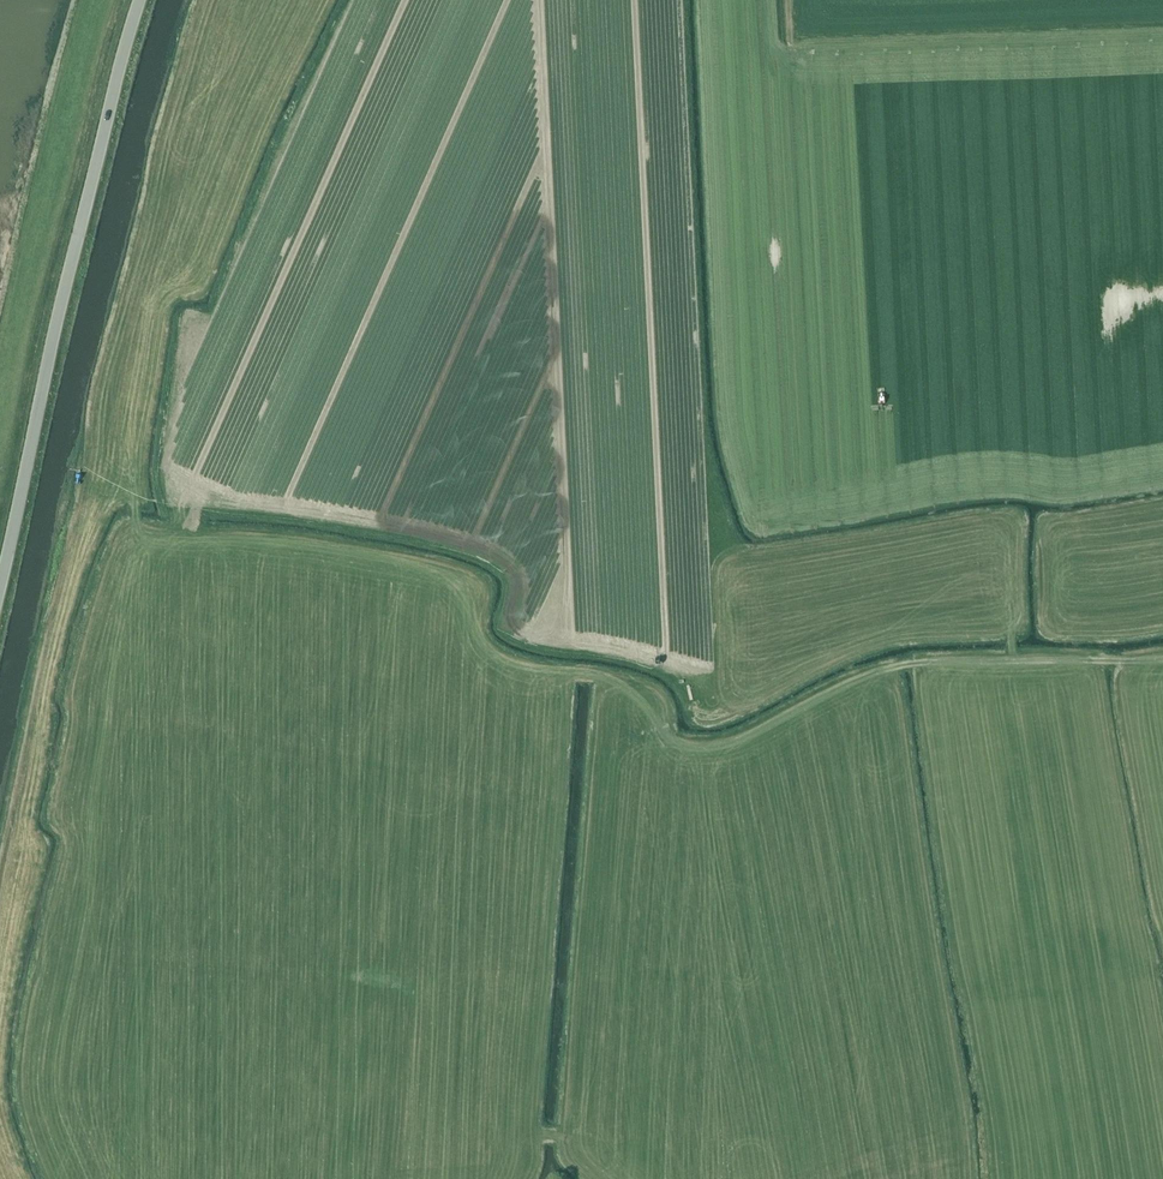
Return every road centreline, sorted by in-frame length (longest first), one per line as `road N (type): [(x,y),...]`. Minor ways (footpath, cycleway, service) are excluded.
road 1 (tertiary): [(0,586),(64,296),(142,0)]
road 2 (track): [(1162,657),(930,661),(851,682),(732,739),(669,748)]

